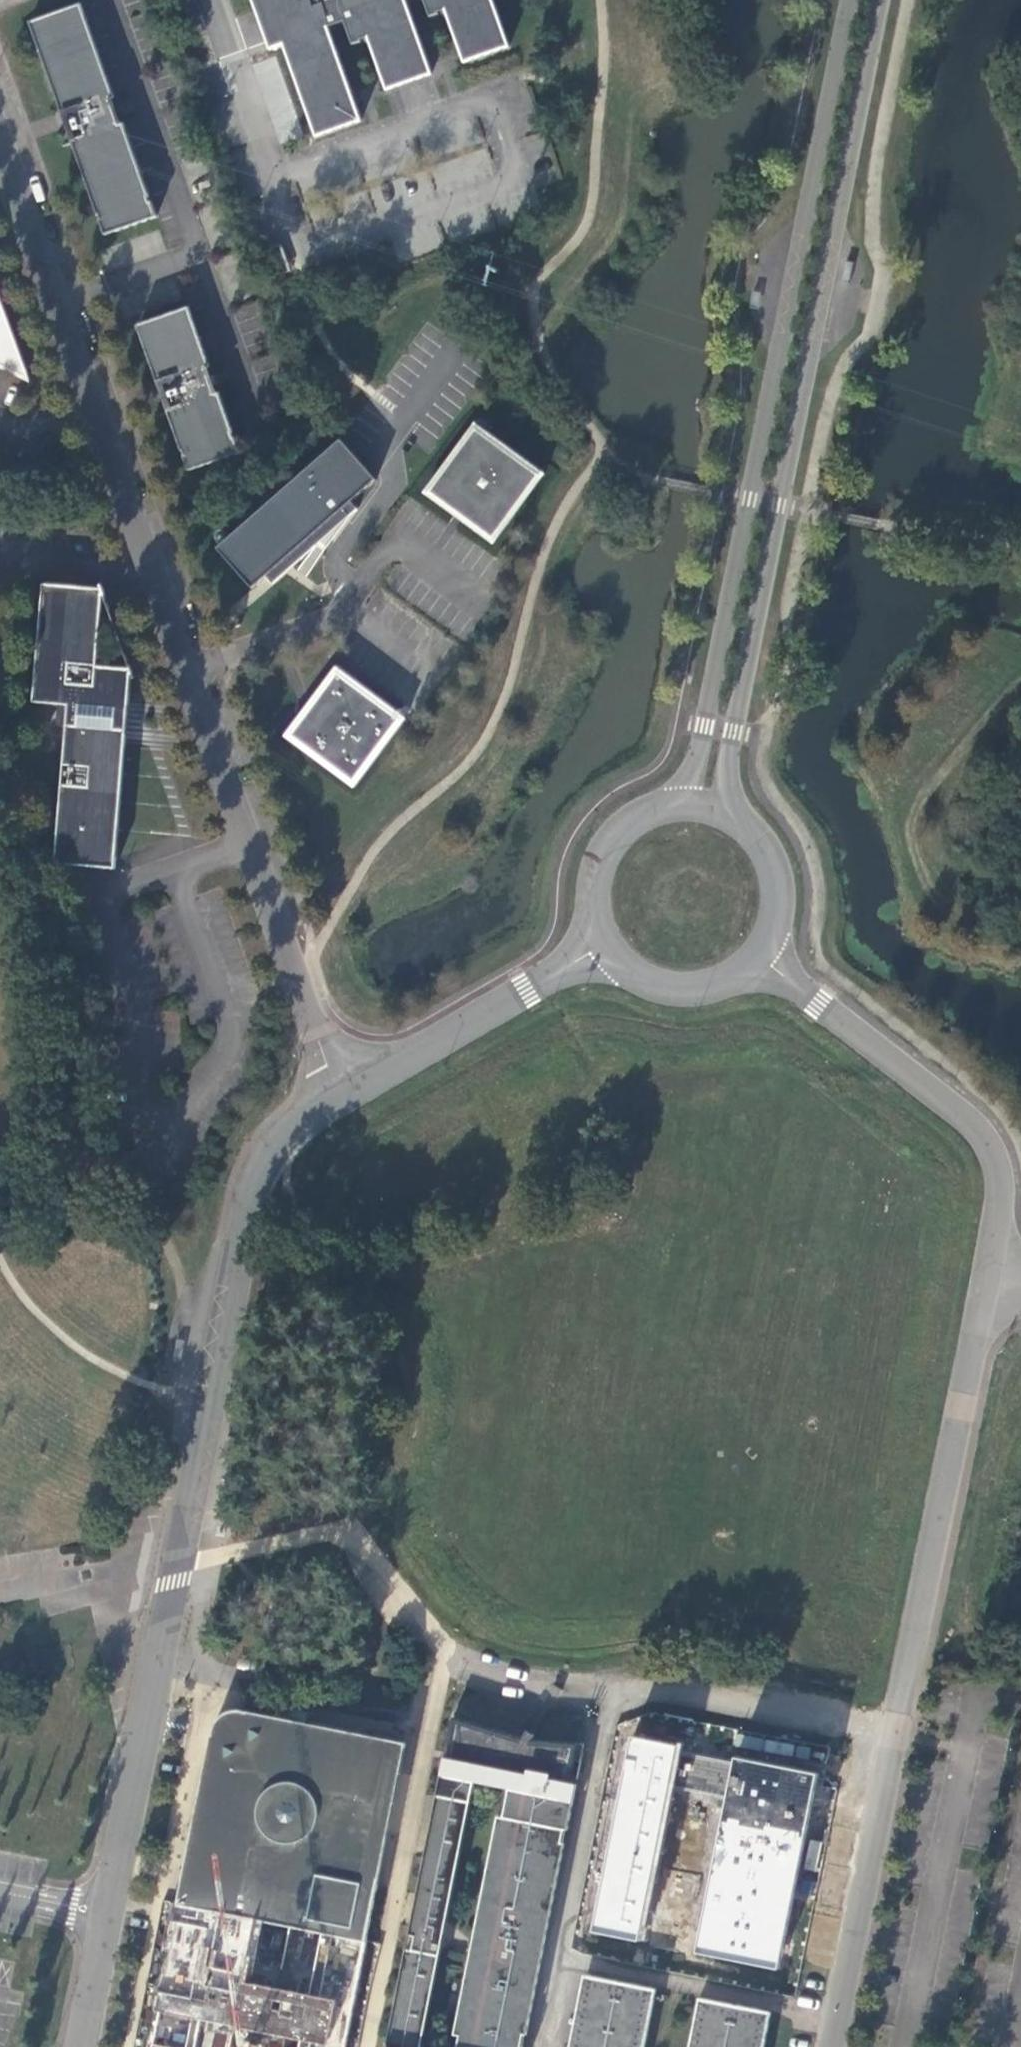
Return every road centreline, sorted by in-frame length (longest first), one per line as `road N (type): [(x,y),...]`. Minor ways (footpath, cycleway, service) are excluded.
road 1 (unclassified): [(0,144),(336,1099)]
road 2 (tertiary): [(82,2046),(246,1223),(274,1155),(336,1099)]
road 3 (tertiary): [(744,823),(734,798),(735,734),(885,0)]
road 4 (tertiary): [(852,0),(707,728),(672,805)]
road 5 (tertiary): [(835,2046),(988,1282)]
road 6 (residential): [(369,2046),(445,1650),(345,1534),(197,1561)]
road 7 (tertiary): [(988,1282),(1002,1193),(988,1146),(972,1124),(760,959)]
road 8 (tertiary): [(336,1099),(604,945)]
road 9 (tertiary): [(604,945),(635,978),(678,993),(723,986),(760,959)]
road 10 (tertiary): [(672,805),(630,822),(601,857),(592,901),(604,945)]
road 11 (tertiary): [(760,959),(778,925),(781,888),(769,851),(744,823)]

